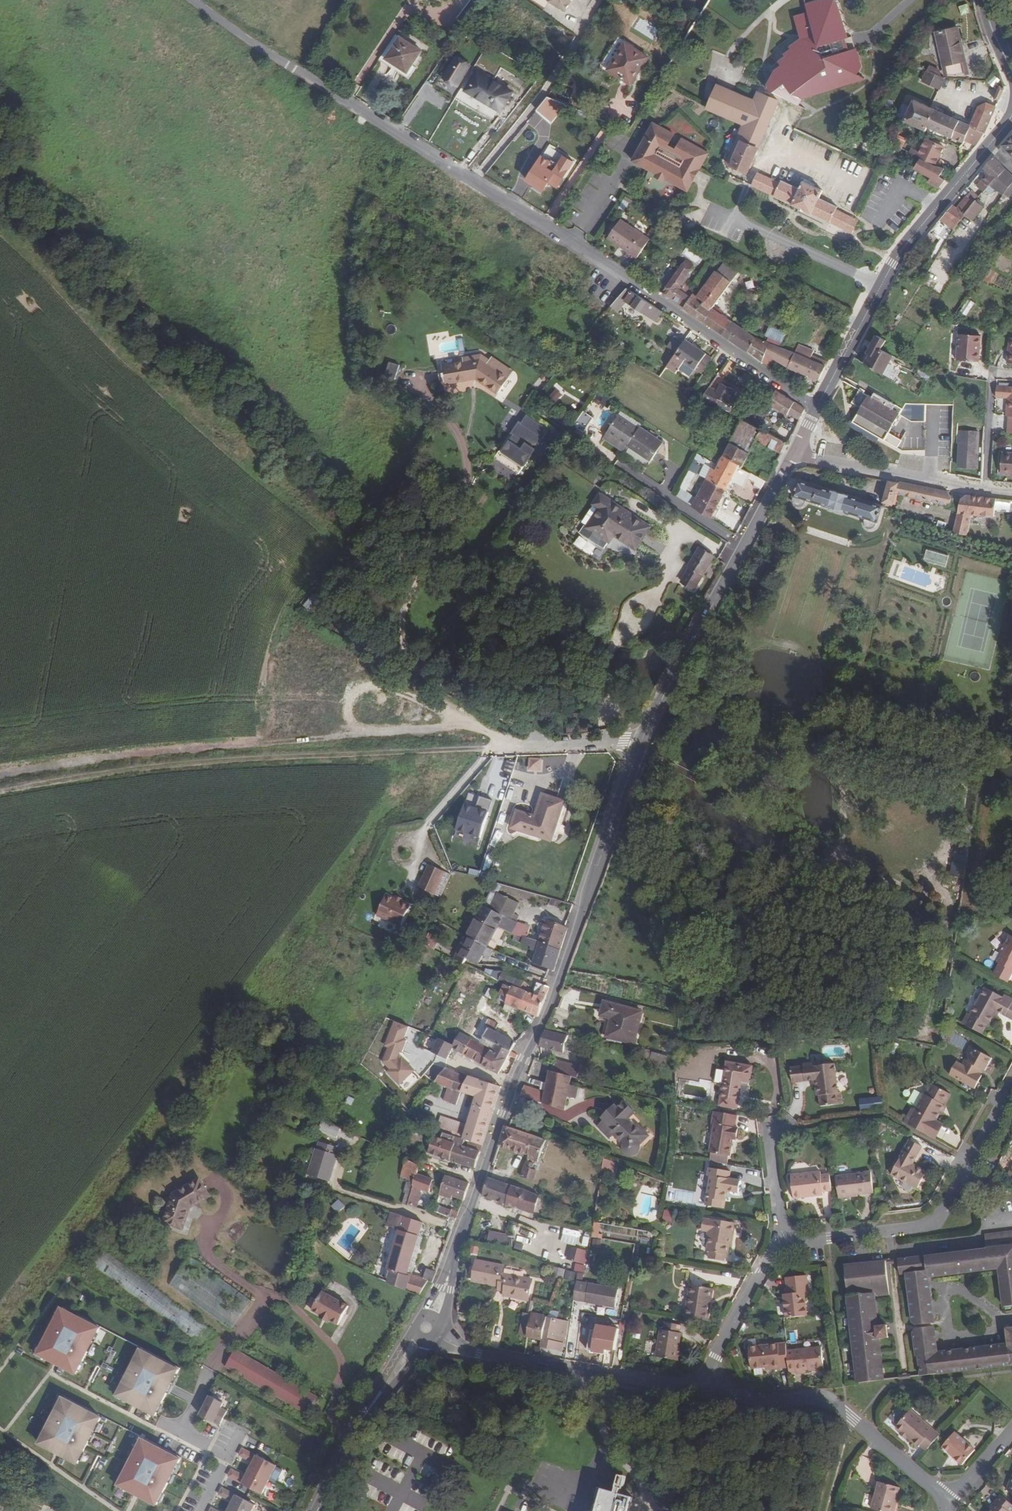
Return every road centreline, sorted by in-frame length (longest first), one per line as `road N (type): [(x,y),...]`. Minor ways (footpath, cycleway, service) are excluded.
road 1 (residential): [(190,0),(818,407)]
road 2 (tertiary): [(451,1266),(639,742)]
road 3 (tertiary): [(818,407),(894,262),(1011,115)]
road 4 (tertiary): [(639,742),(792,454)]
road 5 (residential): [(1011,1087),(934,1226),(777,1243)]
road 6 (residential): [(948,1500),(829,1402),(761,1400),(700,1385)]
road 7 (residential): [(700,1385),(467,1351)]
road 8 (track): [(491,747),(258,759)]
road 9 (residential): [(197,1510),(226,1457),(179,1432),(209,1375)]
road 10 (residential): [(700,1385),(777,1243)]
road 11 (residential): [(792,454),(949,483)]
road 12 (residential): [(639,742),(491,747)]

